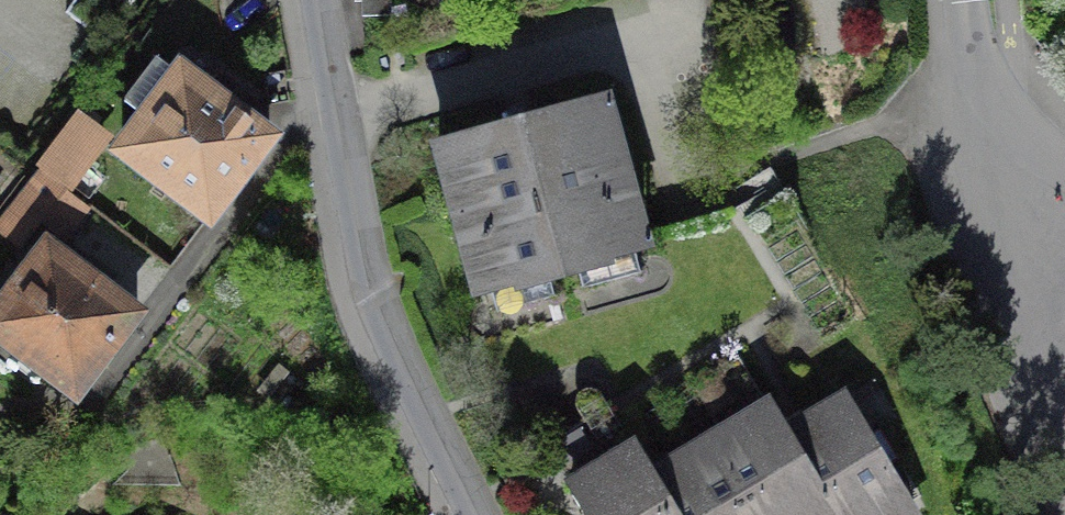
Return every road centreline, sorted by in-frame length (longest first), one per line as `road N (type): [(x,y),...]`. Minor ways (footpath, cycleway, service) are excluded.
road 1 (residential): [(320,0),(368,270),(399,365),(479,514)]

